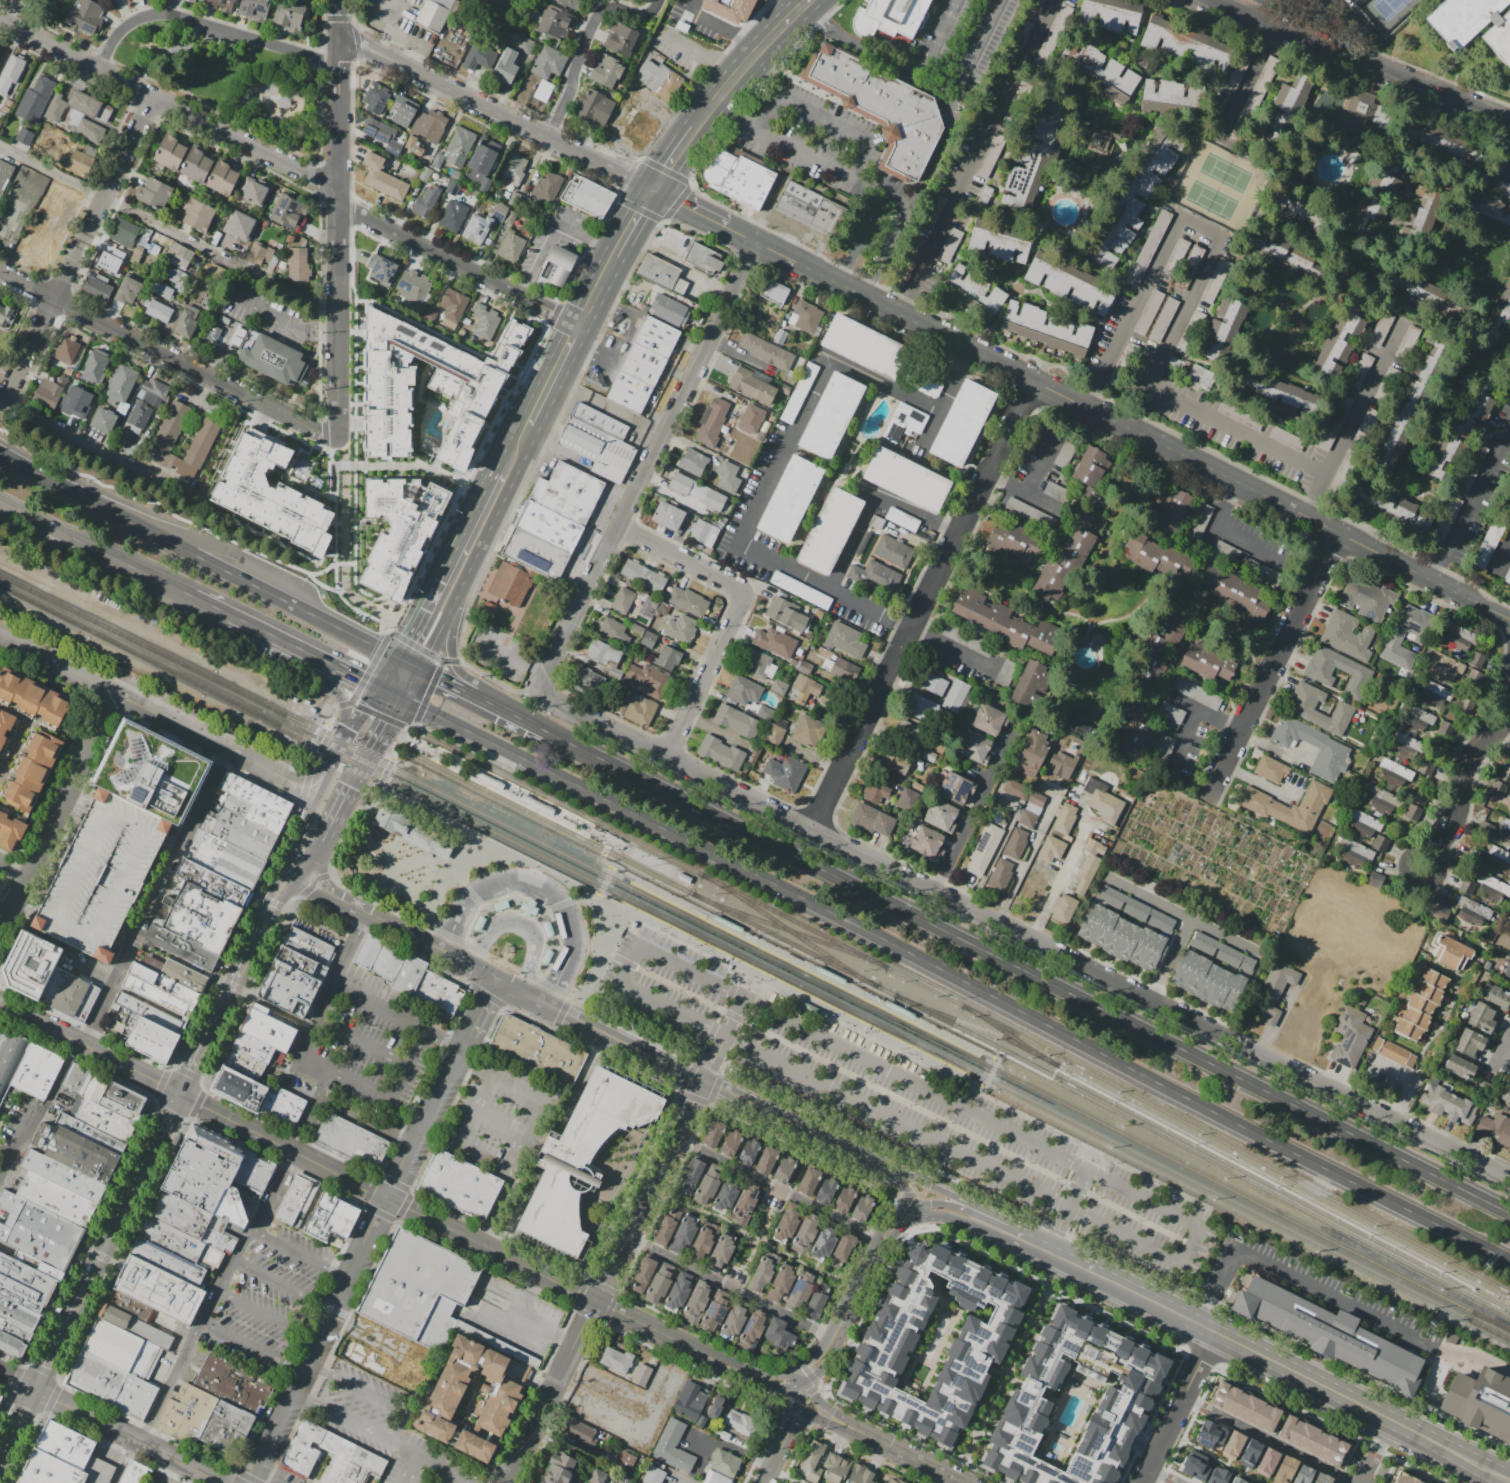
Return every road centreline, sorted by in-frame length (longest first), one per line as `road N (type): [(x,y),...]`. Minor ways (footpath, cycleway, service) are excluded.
road 1 (trunk): [(522,757),(1509,1262)]
road 2 (residential): [(1509,1176),(543,688)]
road 3 (trunk): [(1435,1176),(558,737)]
road 4 (residential): [(1509,621),(726,228)]
road 5 (residential): [(543,688),(759,244)]
road 6 (residential): [(704,1080),(505,1482)]
road 7 (trunk): [(396,656),(0,455)]
road 8 (residential): [(340,438),(340,44)]
road 9 (residential): [(894,1173),(549,1004)]
road 10 (residential): [(342,186),(0,21)]
road 11 (residential): [(340,438),(0,275)]
road 12 (secondary): [(713,1359),(386,1197)]
road 13 (residential): [(652,191),(361,46),(340,44)]
road 14 (residential): [(8,400),(153,96)]
road 15 (residential): [(1209,0),(1509,121)]
road 16 (residential): [(386,1197),(249,1482)]
road 17 (residential): [(1210,798),(1339,535)]
road 18 (residential): [(909,628),(1034,382)]
road 19 (residential): [(339,61),(158,14),(124,26),(97,67)]
road 20 (residential): [(121,695),(0,932)]
road 21 (residential): [(580,325),(342,212)]
road 22 (secondary): [(1333,1395),(1103,1278)]
road 23 (secondary): [(386,1197),(182,1095)]
road 24 (residential): [(810,827),(909,628)]
road 25 (residential): [(318,793),(121,695)]
road 26 (residential): [(222,1482),(37,1392)]
road 27 (tertiary): [(182,1095),(0,1005)]
road 28 (residential): [(658,0),(646,13),(599,11),(547,136)]
road 29 (residential): [(468,1033),(386,1197)]
road 30 (residential): [(669,755),(744,594)]
road 31 (secondary): [(1489,1473),(1333,1395)]
road 32 (secondary): [(318,793),(251,949)]
road 33 (secondary): [(693,125),(803,0)]
road 34 (residential): [(1142,1482),(1215,1334)]
road 35 (trunk): [(0,502),(146,574)]
road 36 (secondary): [(182,1095),(251,949)]
road 37 (residential): [(1509,711),(1464,757),(1455,813),(1434,847)]
road 38 (residential): [(1032,937),(1086,831),(1083,796)]
road 39 (residential): [(744,594),(619,528)]
road 40 (residential): [(121,695),(0,635)]
road 41 (secondary): [(123,1215),(182,1095)]
road 42 (trunk): [(403,699),(522,757)]
road 43 (residential): [(1434,847),(1441,874),(1415,881),(1406,854),(1434,847)]

